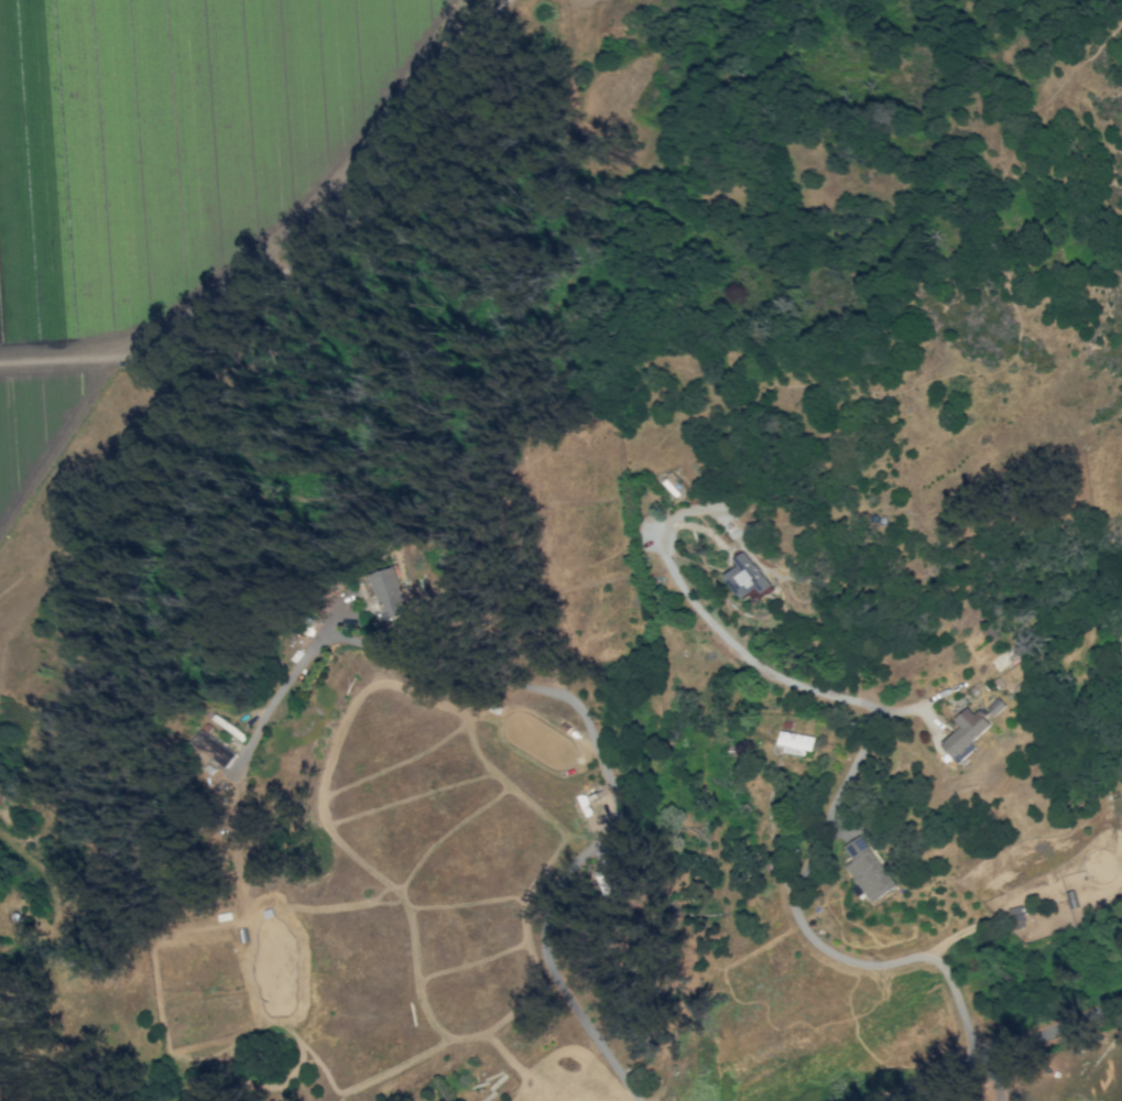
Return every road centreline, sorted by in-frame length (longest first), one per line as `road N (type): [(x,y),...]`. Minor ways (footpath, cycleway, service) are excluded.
road 1 (residential): [(637,1100),(546,962),(547,907),(575,859),(610,837),(619,807),(582,712),(564,697),(331,636),(313,645),(265,707),(232,772)]
road 2 (residential): [(0,365),(163,351),(293,243),(379,159),(512,0)]
road 3 (tertiary): [(886,1100),(1121,1005)]

